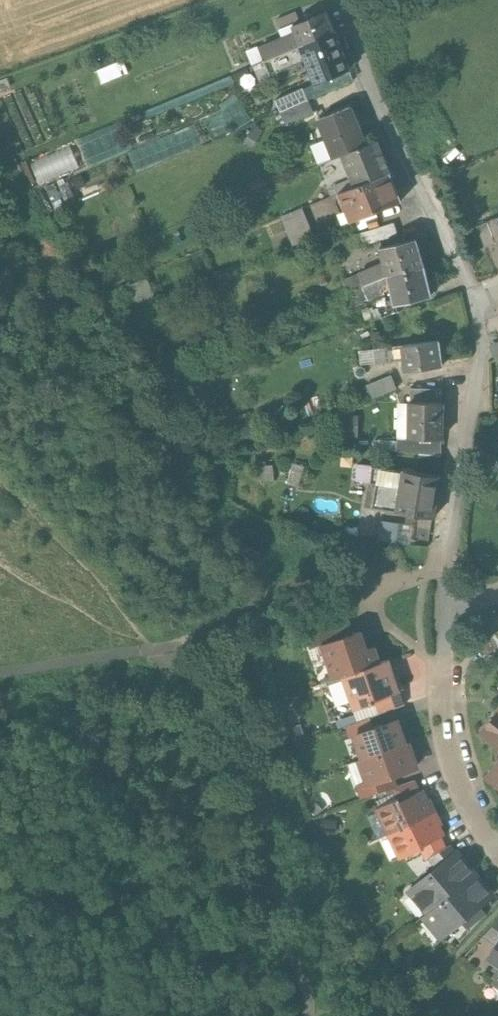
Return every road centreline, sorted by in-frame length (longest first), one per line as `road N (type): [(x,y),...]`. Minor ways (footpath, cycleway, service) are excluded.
road 1 (residential): [(478,300),(386,108),(364,51),(357,0)]
road 2 (residential): [(445,611),(482,364),(478,300)]
road 3 (residential): [(497,847),(456,761),(441,670),(445,611)]

